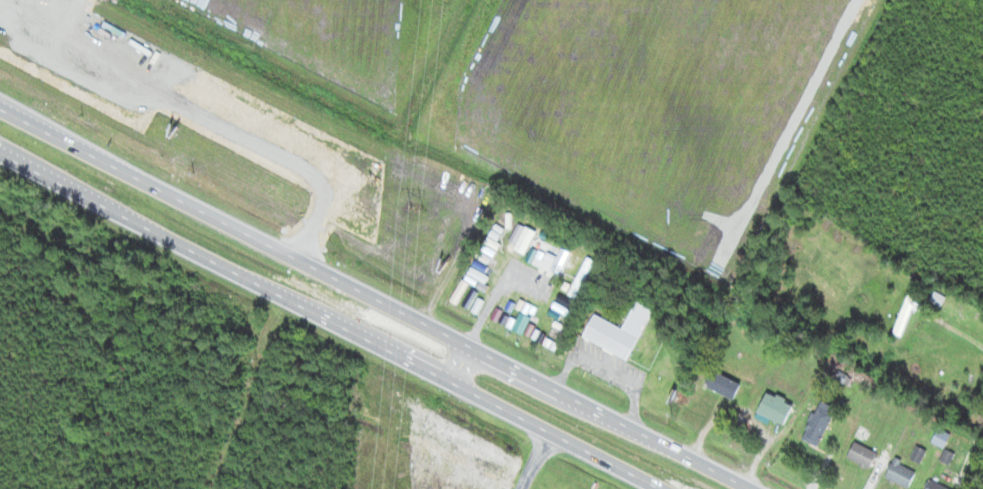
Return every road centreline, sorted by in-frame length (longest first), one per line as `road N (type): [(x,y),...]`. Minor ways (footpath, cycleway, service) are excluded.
road 1 (trunk): [(396,310),(0,108)]
road 2 (trunk): [(0,153),(388,351)]
road 3 (trunk): [(748,488),(396,310)]
road 4 (trunk): [(388,351),(658,488)]

